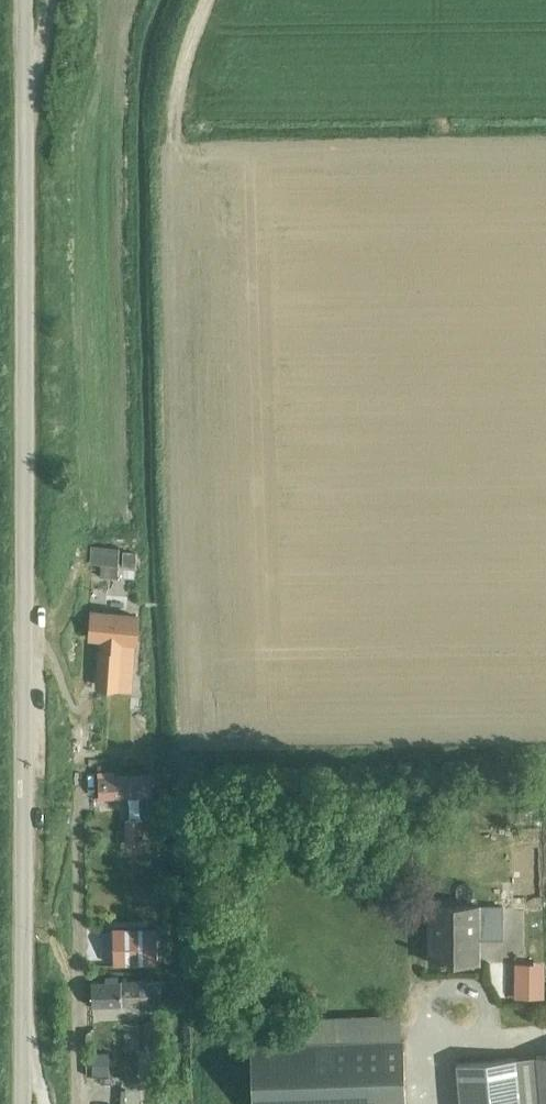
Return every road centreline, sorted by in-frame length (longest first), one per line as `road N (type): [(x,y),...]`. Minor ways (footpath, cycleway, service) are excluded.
road 1 (tertiary): [(23,1103),(25,0)]
road 2 (track): [(207,0),(180,86),(175,134)]

